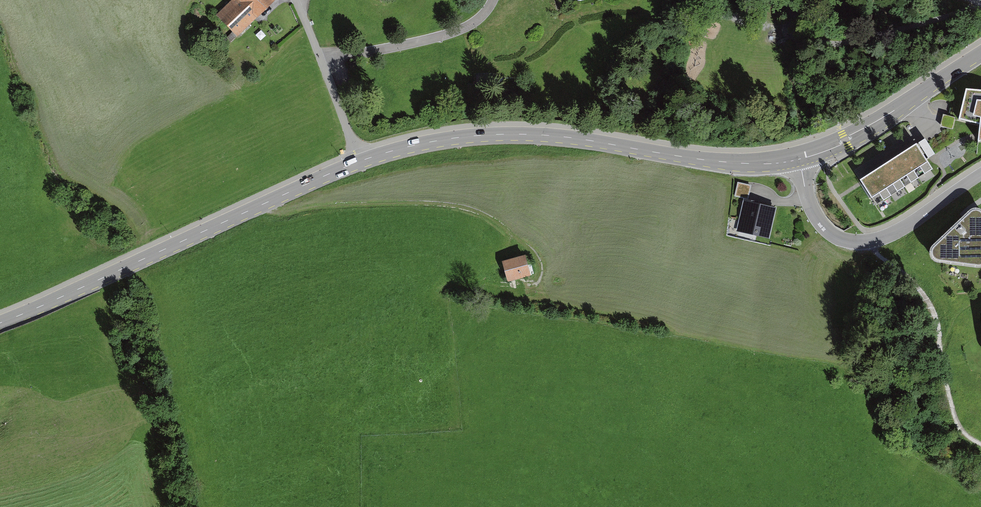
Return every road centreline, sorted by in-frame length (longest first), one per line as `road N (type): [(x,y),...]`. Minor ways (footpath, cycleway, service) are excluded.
road 1 (secondary): [(360,162),(490,135),(577,139),(746,165),(798,158)]
road 2 (secondary): [(0,323),(360,162)]
road 3 (track): [(263,205),(285,212),(464,207),(494,219),(540,259),(539,277),(524,285)]
road 4 (track): [(980,5),(841,45),(702,11)]
road 5 (residential): [(798,158),(818,220),(852,242),(892,234),(980,174)]
road 6 (secondary): [(798,158),(845,140),(980,53)]
road 7 (residential): [(298,0),(360,162)]

